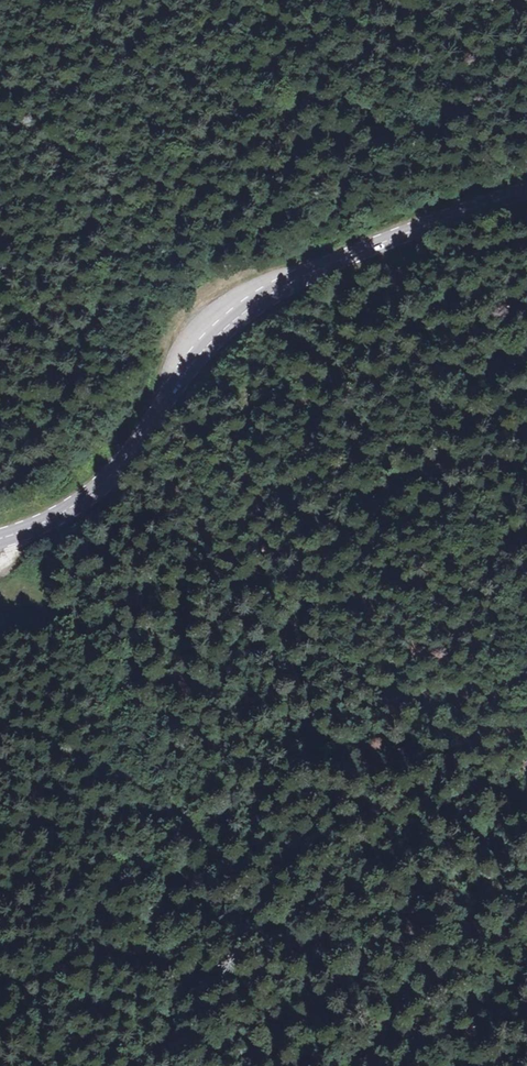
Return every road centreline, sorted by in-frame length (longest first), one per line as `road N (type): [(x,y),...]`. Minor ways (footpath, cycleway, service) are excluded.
road 1 (secondary): [(526,194),(361,251),(261,300),(199,352),(103,484),(62,512),(0,538)]

